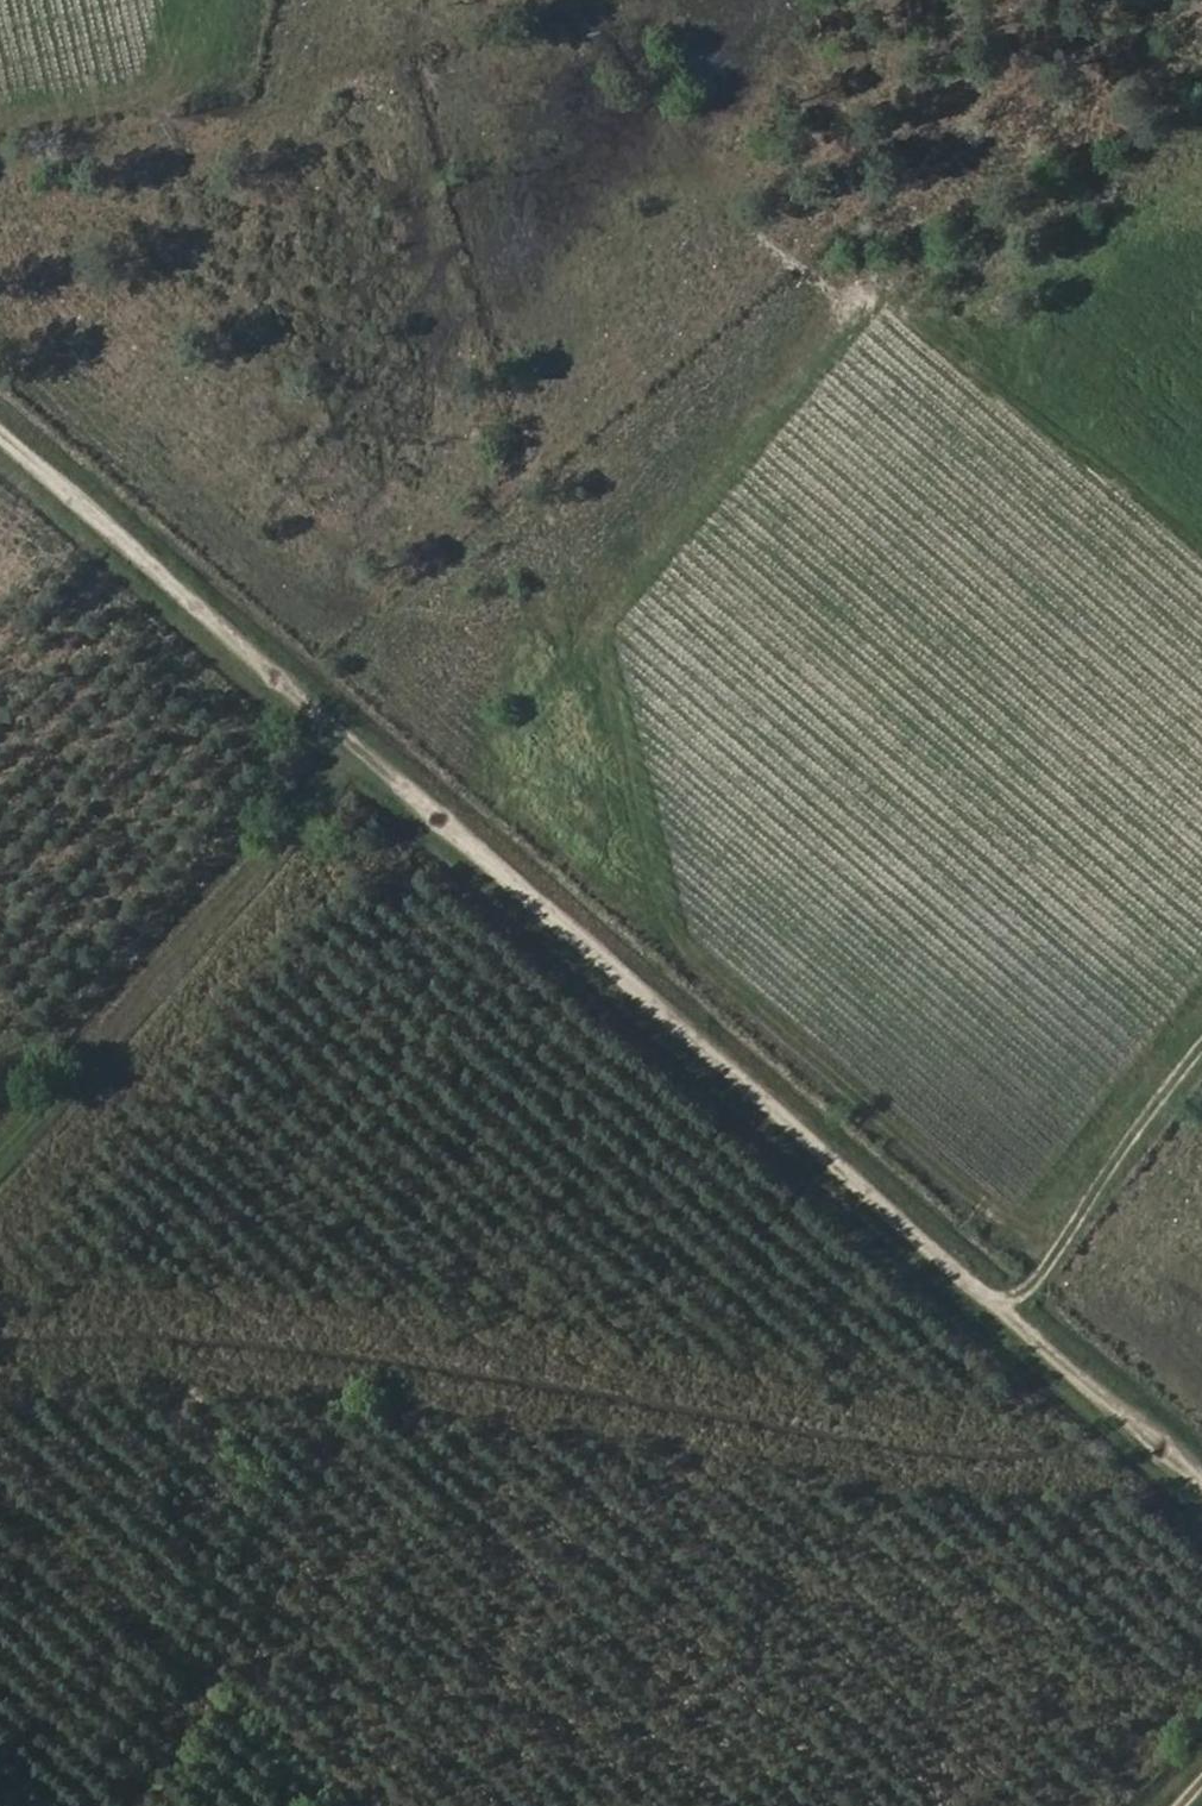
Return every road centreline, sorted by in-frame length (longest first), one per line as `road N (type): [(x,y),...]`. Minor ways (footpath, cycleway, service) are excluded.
road 1 (track): [(0,452),(1201,1491)]
road 2 (track): [(990,1307),(1201,1040)]

